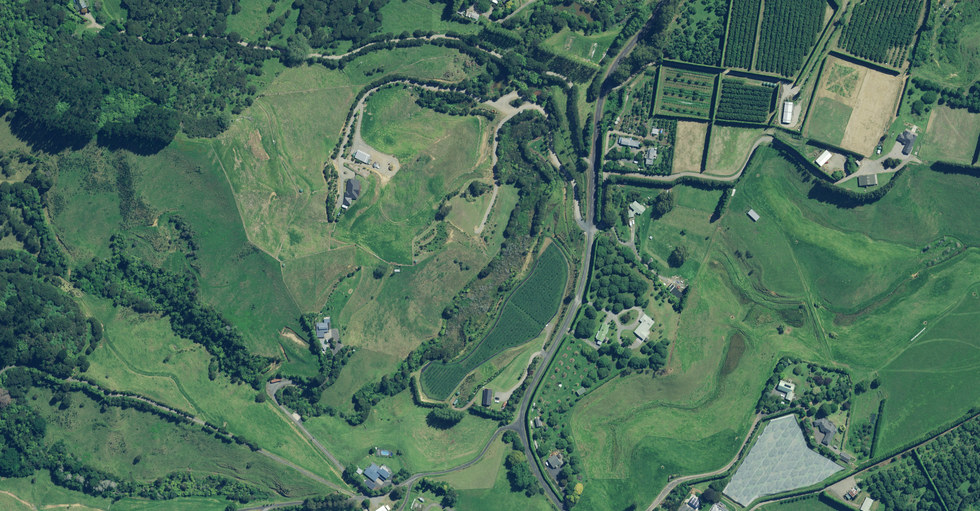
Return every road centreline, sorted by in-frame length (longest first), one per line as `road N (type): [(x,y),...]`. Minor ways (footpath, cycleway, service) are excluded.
road 1 (track): [(109,22),(151,44),(186,34),(340,60),(375,43),(459,38),(566,80),(580,151),(594,165)]
road 2 (unclassified): [(564,510),(528,453),(523,411),(585,271),(595,137),(615,70),(669,0)]
road 3 (track): [(282,510),(382,502),(411,478),(468,465),(499,431),(522,429)]

